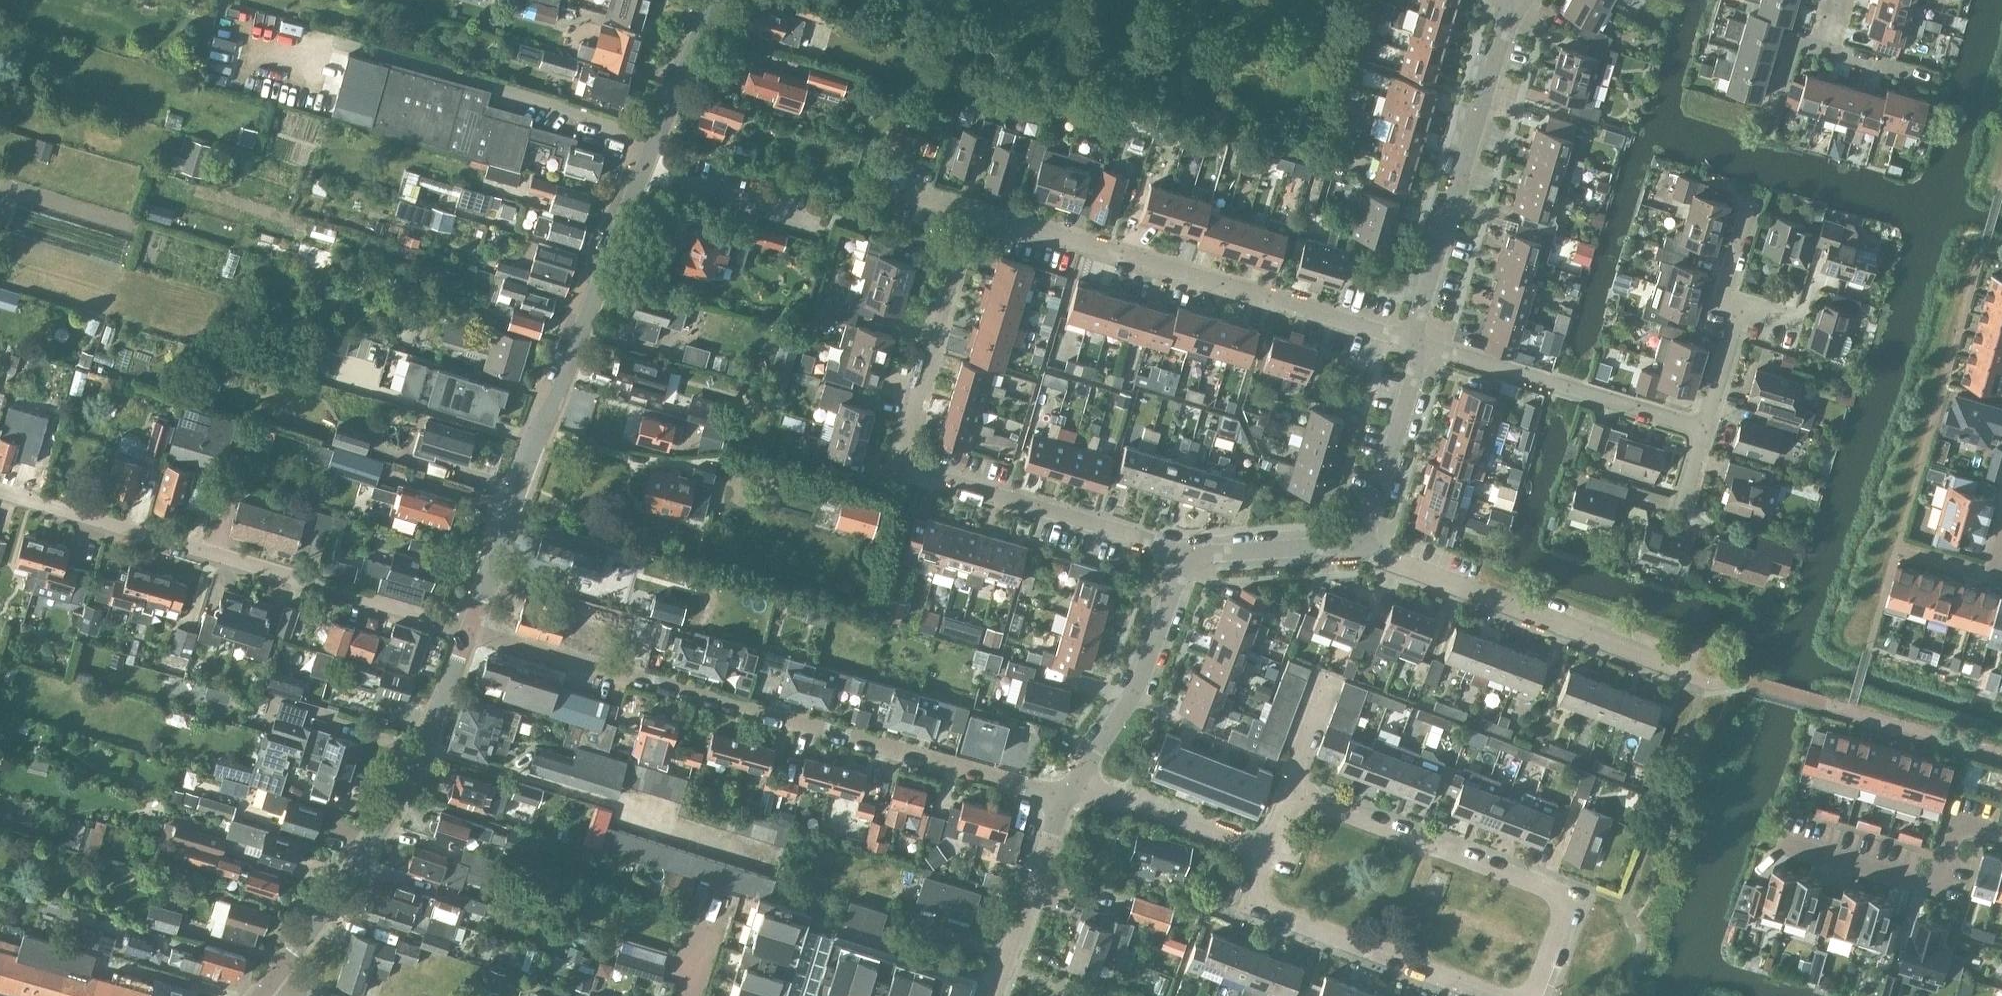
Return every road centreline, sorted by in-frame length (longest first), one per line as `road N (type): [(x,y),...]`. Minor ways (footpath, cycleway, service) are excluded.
road 1 (tertiary): [(470,631),(637,163),(711,0)]
road 2 (residential): [(470,631),(1026,786),(1070,790)]
road 3 (residential): [(1187,556),(900,467),(974,212)]
road 4 (residential): [(0,494),(470,631)]
road 5 (residential): [(1411,342),(974,212)]
road 6 (tertiary): [(271,982),(364,862),(414,770),(470,631)]
road 7 (residential): [(1292,791),(1554,892),(1565,913),(1533,995)]
road 8 (residential): [(1365,550),(1691,678)]
road 9 (residential): [(1411,342),(1510,12)]
road 10 (residential): [(1493,995),(1264,908),(1256,890),(1268,855)]
road 11 (residential): [(1423,346),(1706,432)]
road 12 (residential): [(1070,790),(1147,670),(1187,556)]
road 13 (residential): [(2001,834),(1952,826),(1927,884),(1786,842)]
road 14 (residential): [(993,995),(1070,790)]
road 15 (residential): [(1365,550),(1423,346)]
road 16 (residential): [(1268,855),(1092,789),(1070,790)]
road 17 (residential): [(1187,556),(1365,550)]
road 18 (residential): [(1706,432),(1743,309)]
road 19 (residential): [(2001,549),(1987,577),(1898,550)]
road 20 (residential): [(1749,211),(1720,303),(1743,309)]

